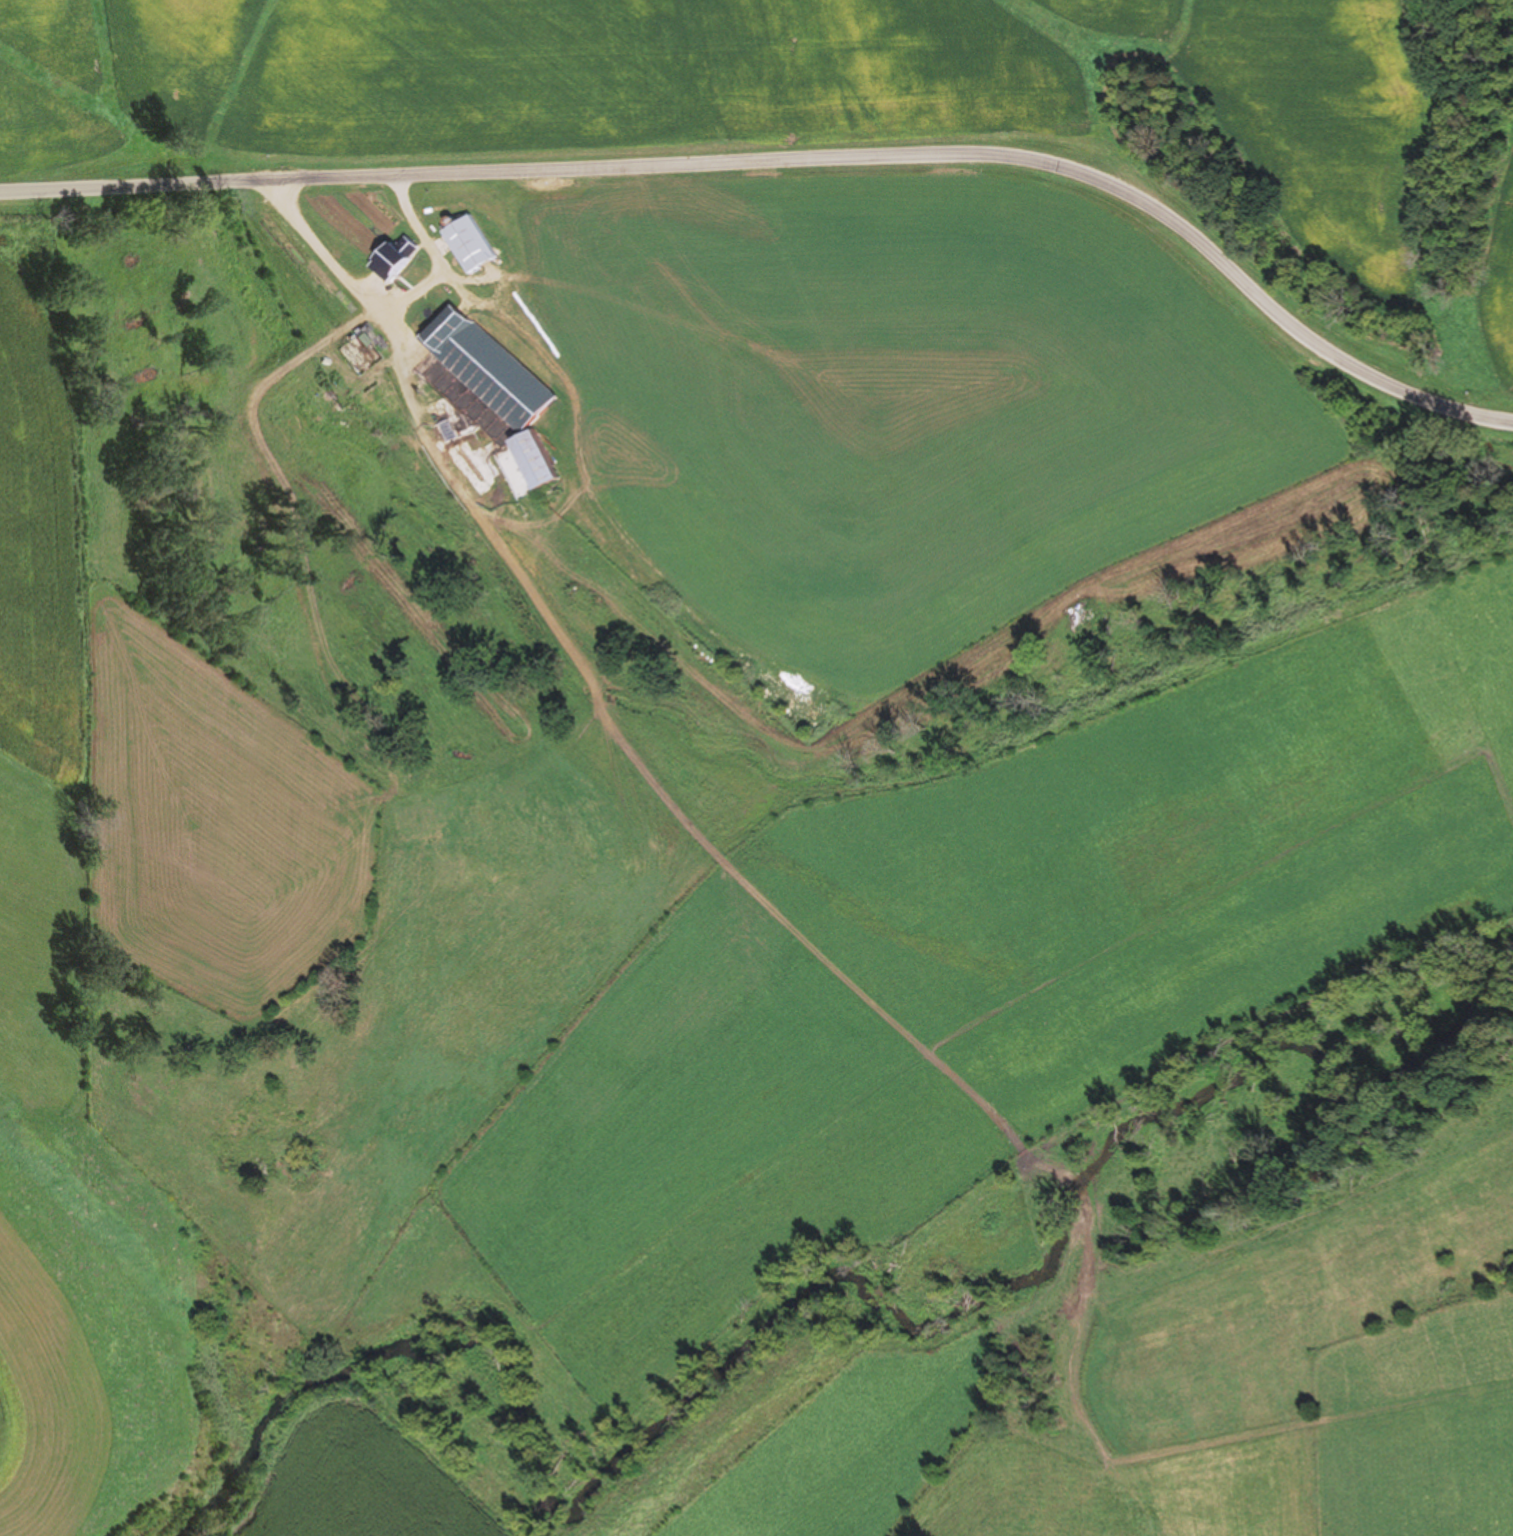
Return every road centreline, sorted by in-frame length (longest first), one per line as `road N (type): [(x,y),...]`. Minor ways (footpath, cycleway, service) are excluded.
road 1 (residential): [(0,186),(934,152),(1018,158),(1097,178),(1154,204),(1360,366),(1427,396),(1512,417)]

